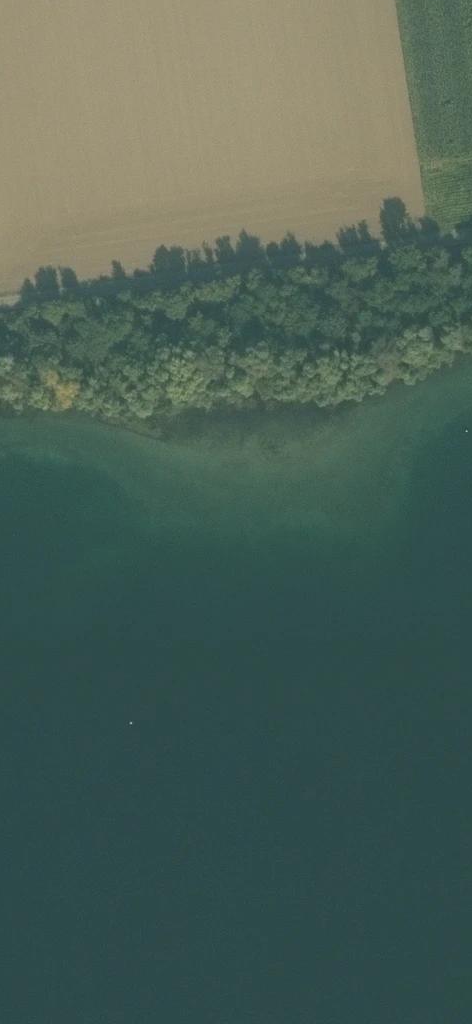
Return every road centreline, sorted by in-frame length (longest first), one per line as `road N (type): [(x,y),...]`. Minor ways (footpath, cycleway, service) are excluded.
road 1 (residential): [(0,305),(471,236)]

